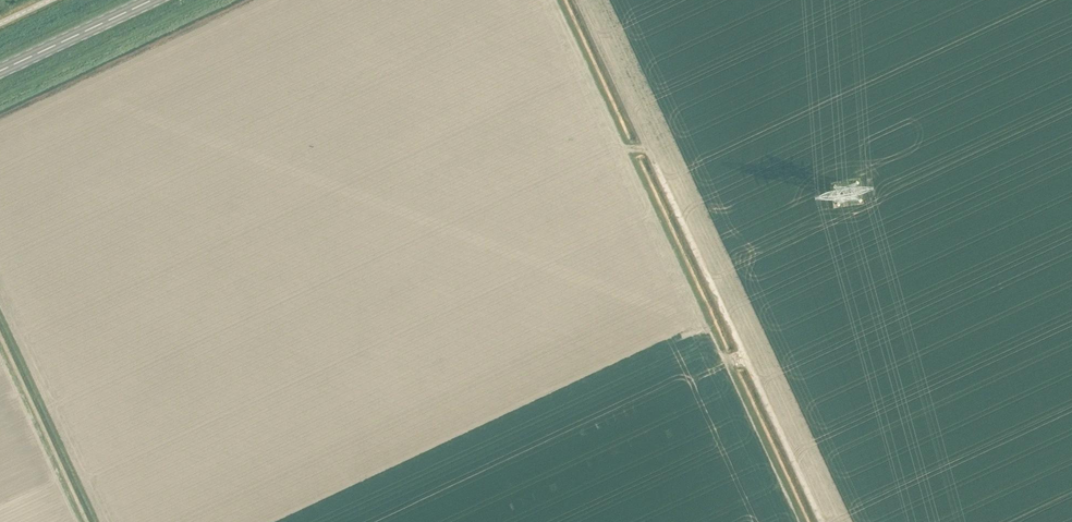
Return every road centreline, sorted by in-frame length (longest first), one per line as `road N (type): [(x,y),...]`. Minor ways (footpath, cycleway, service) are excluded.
road 1 (primary): [(0,70),(150,0)]

